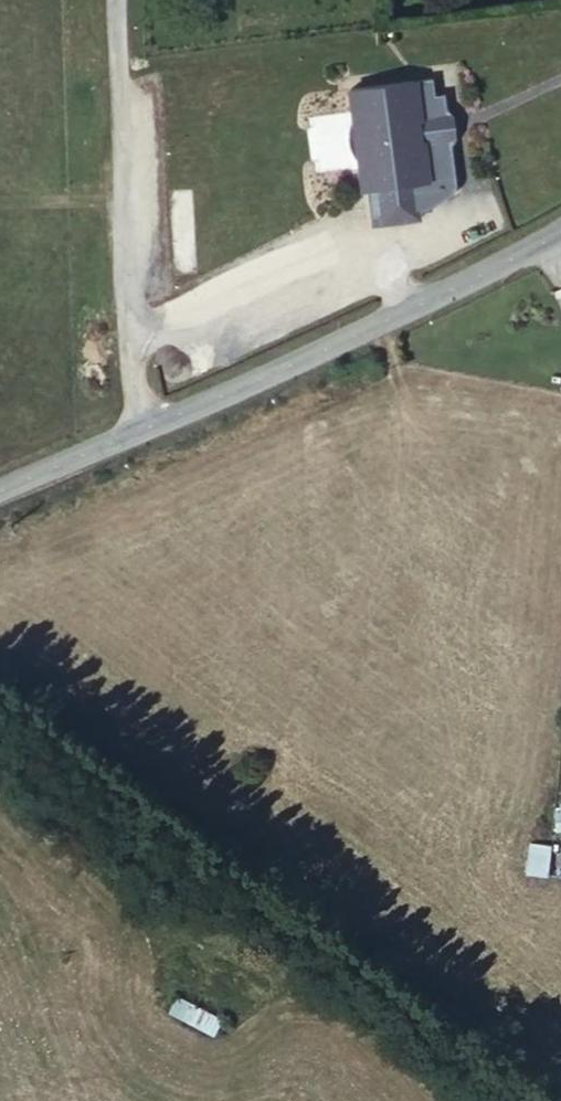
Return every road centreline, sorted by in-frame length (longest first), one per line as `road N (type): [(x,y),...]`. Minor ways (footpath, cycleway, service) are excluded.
road 1 (tertiary): [(560,231),(0,494)]

